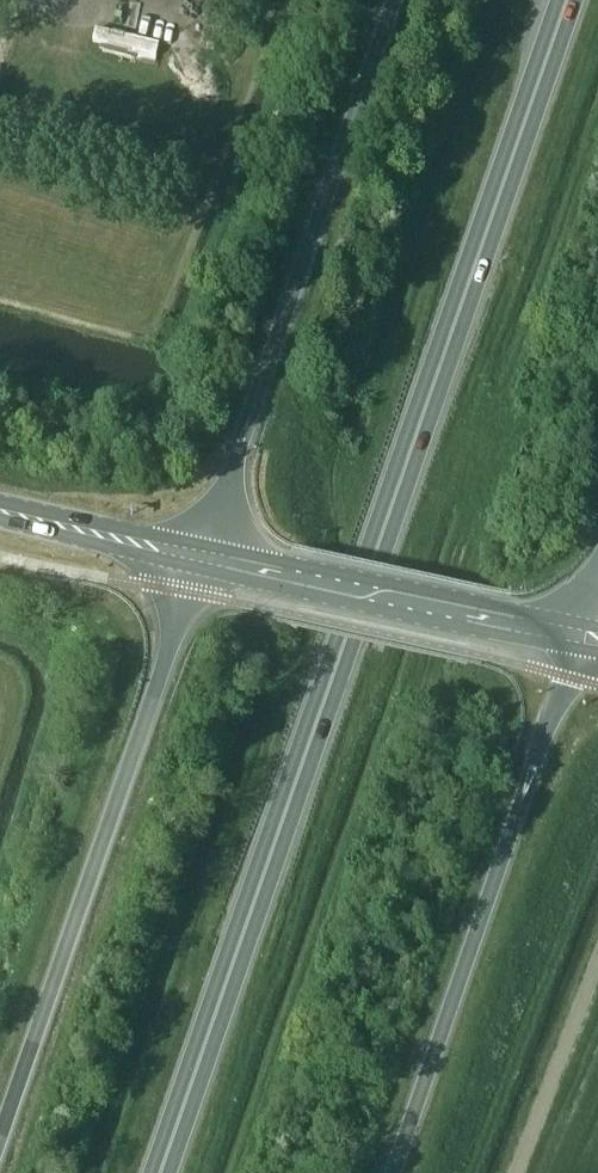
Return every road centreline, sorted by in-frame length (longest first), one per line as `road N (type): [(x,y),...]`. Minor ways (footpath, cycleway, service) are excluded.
road 1 (trunk): [(160,1172),(568,0)]
road 2 (trunk): [(202,557),(0,1141)]
road 3 (trunk): [(394,0),(202,557)]
road 4 (trunk): [(394,1172),(581,636)]
road 5 (secondary): [(581,636),(202,557)]
road 6 (secondary): [(202,557),(0,512)]

